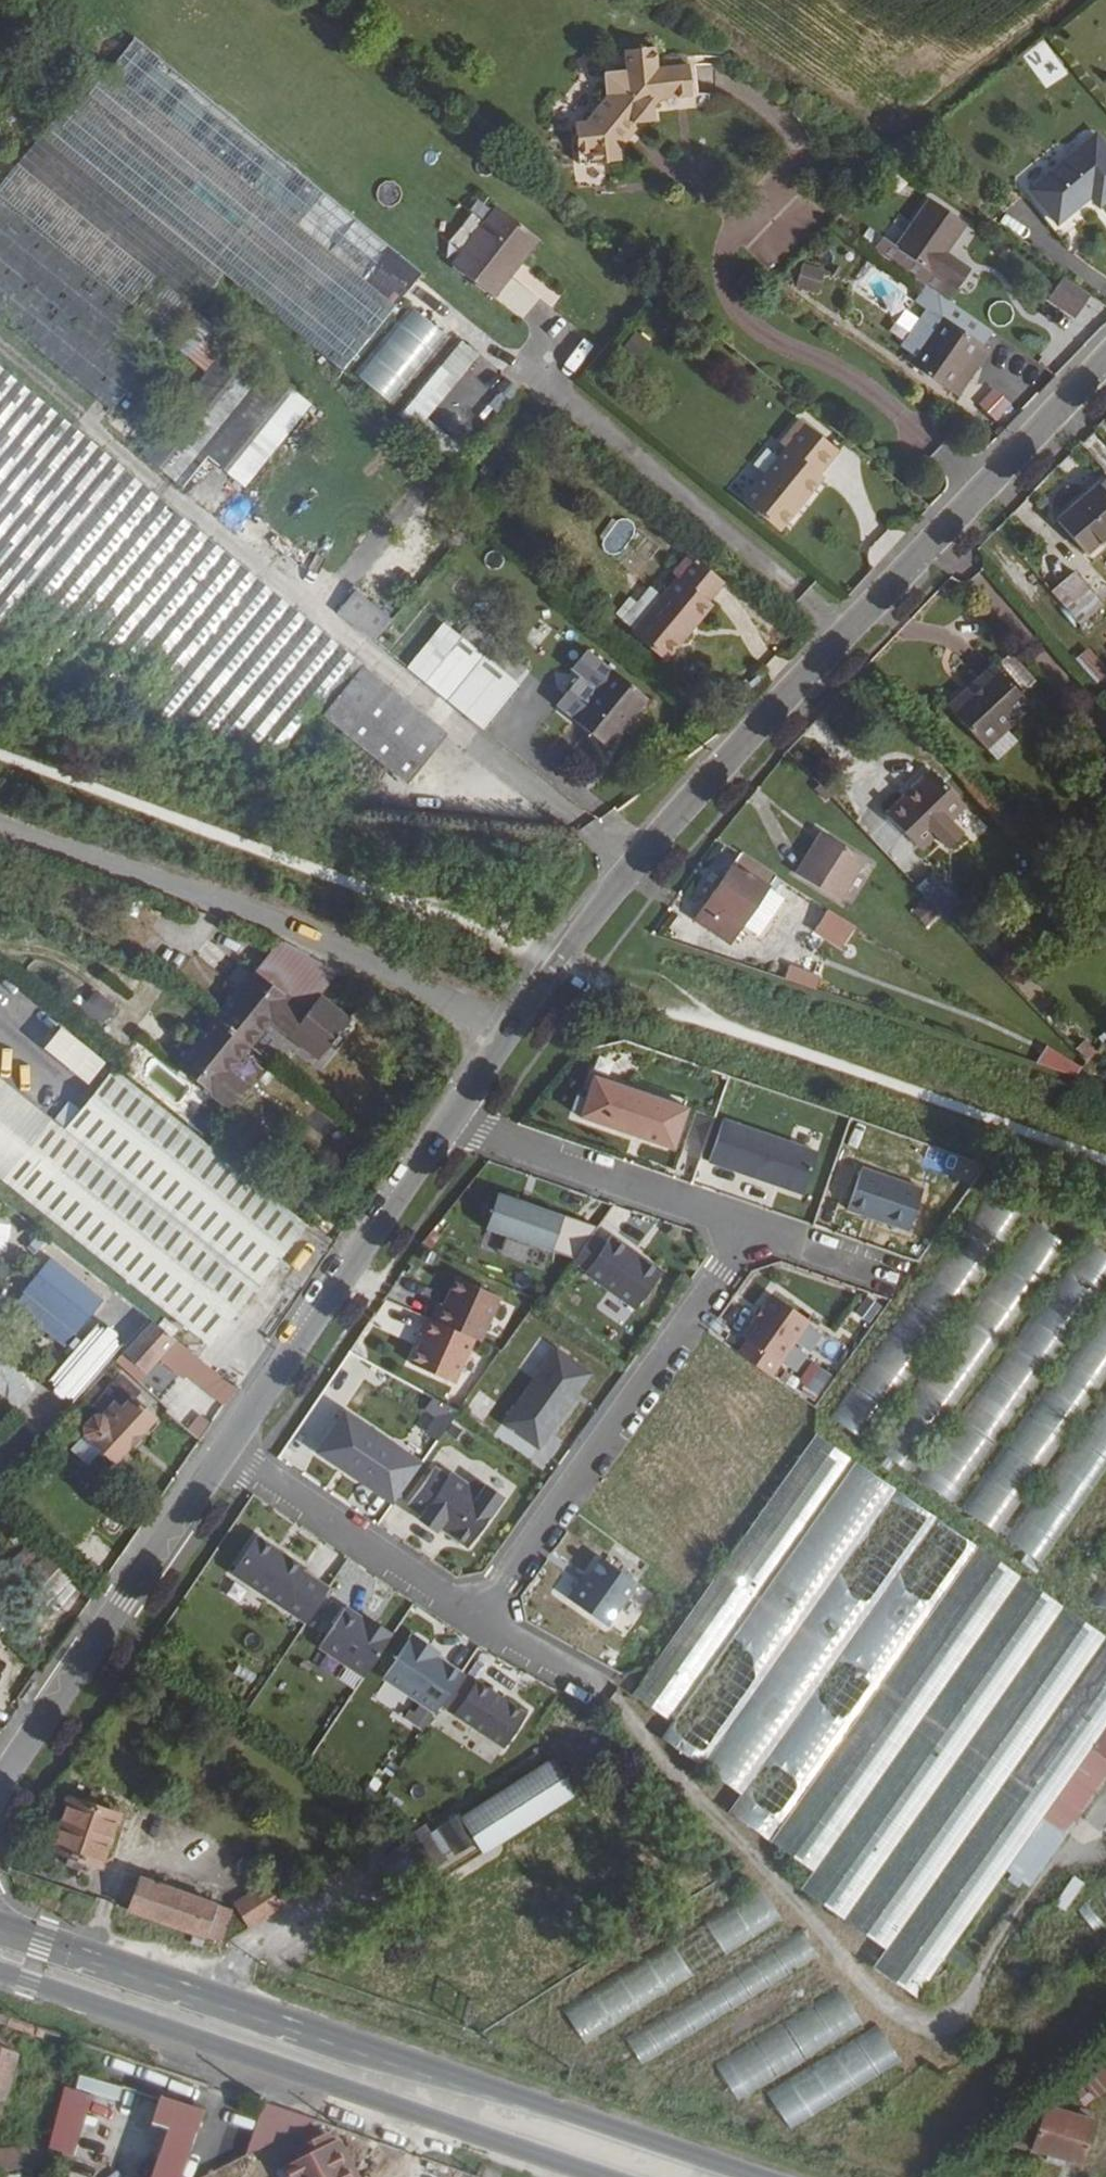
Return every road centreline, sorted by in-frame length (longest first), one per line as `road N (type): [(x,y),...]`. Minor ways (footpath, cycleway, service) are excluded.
road 1 (residential): [(1105,358),(701,786),(554,965),(448,1114)]
road 2 (primary): [(756,2176),(0,1924)]
road 3 (primary): [(0,1970),(602,2176)]
road 4 (track): [(507,1031),(263,915),(0,828)]
road 5 (residential): [(472,1623),(756,1225)]
road 6 (track): [(914,2032),(599,1689)]
road 7 (residential): [(448,1114),(228,1453)]
road 8 (residential): [(228,1453),(0,1786)]
road 9 (residential): [(448,1114),(756,1225)]
road 10 (residential): [(228,1453),(472,1623)]
road 11 (residential): [(756,1225),(896,1273)]
road 12 (residential): [(599,1689),(472,1623)]

